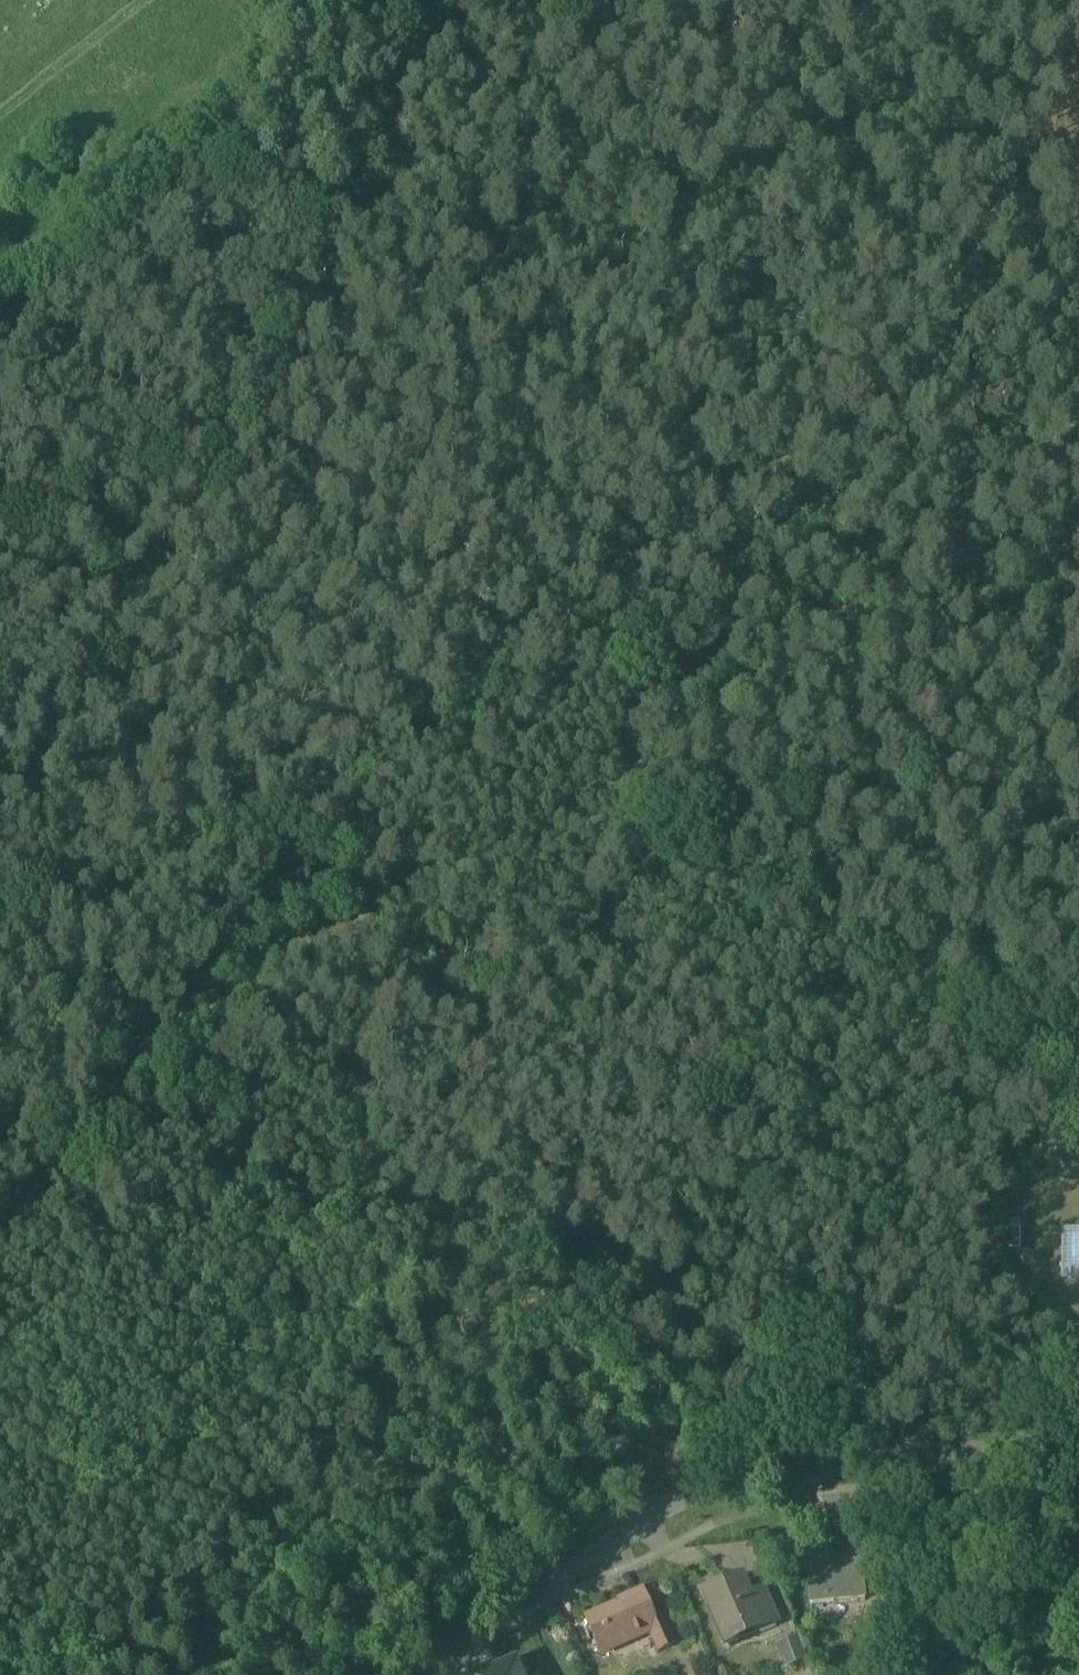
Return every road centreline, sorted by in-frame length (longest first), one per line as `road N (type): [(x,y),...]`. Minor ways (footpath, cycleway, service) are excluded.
road 1 (residential): [(1078,1451),(800,1473),(709,1494),(617,1540),(429,1674)]

